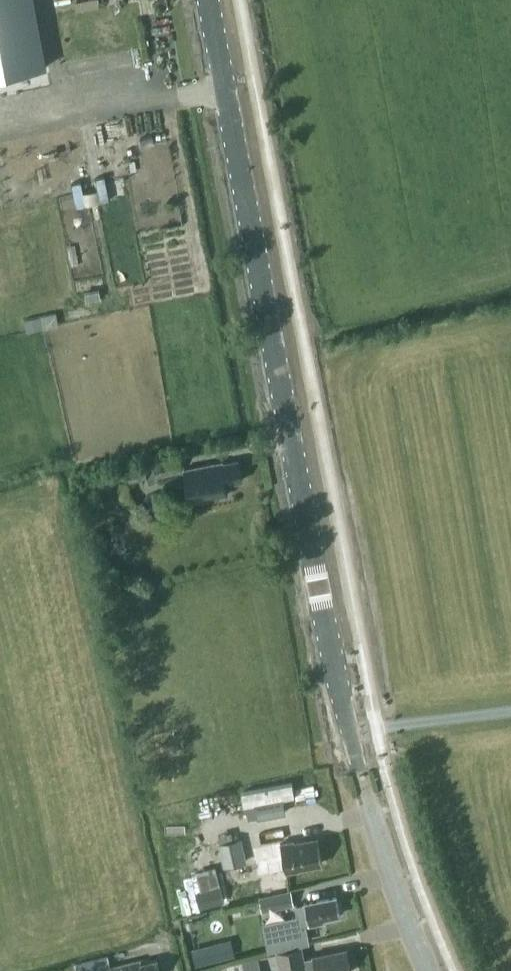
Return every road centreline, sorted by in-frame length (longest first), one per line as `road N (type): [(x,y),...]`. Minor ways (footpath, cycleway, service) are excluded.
road 1 (unclassified): [(430,970),(395,893),(333,661),(206,0)]

